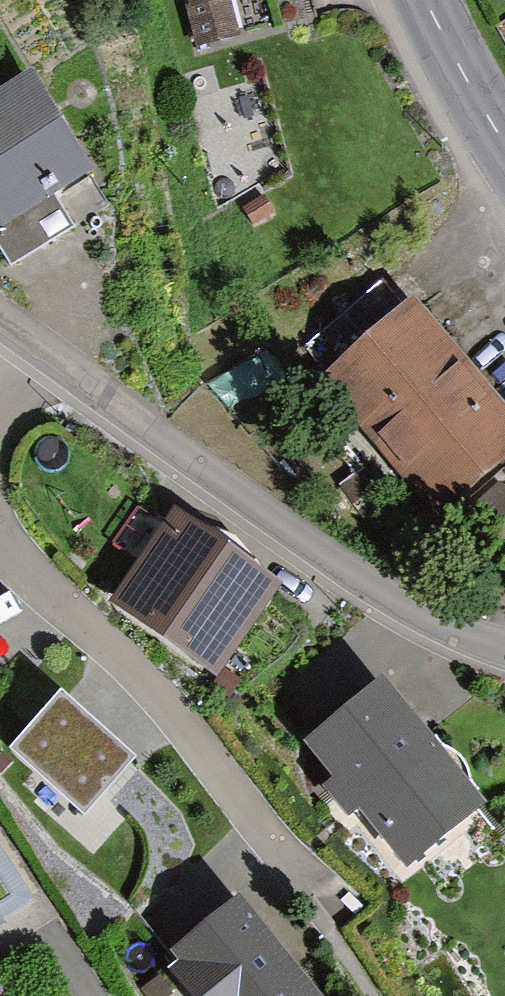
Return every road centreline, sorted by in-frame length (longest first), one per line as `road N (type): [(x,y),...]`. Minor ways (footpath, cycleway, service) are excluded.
road 1 (residential): [(37,352),(417,613),(504,654)]
road 2 (residential): [(295,867),(118,653),(0,540)]
road 3 (tertiary): [(423,0),(504,147)]

